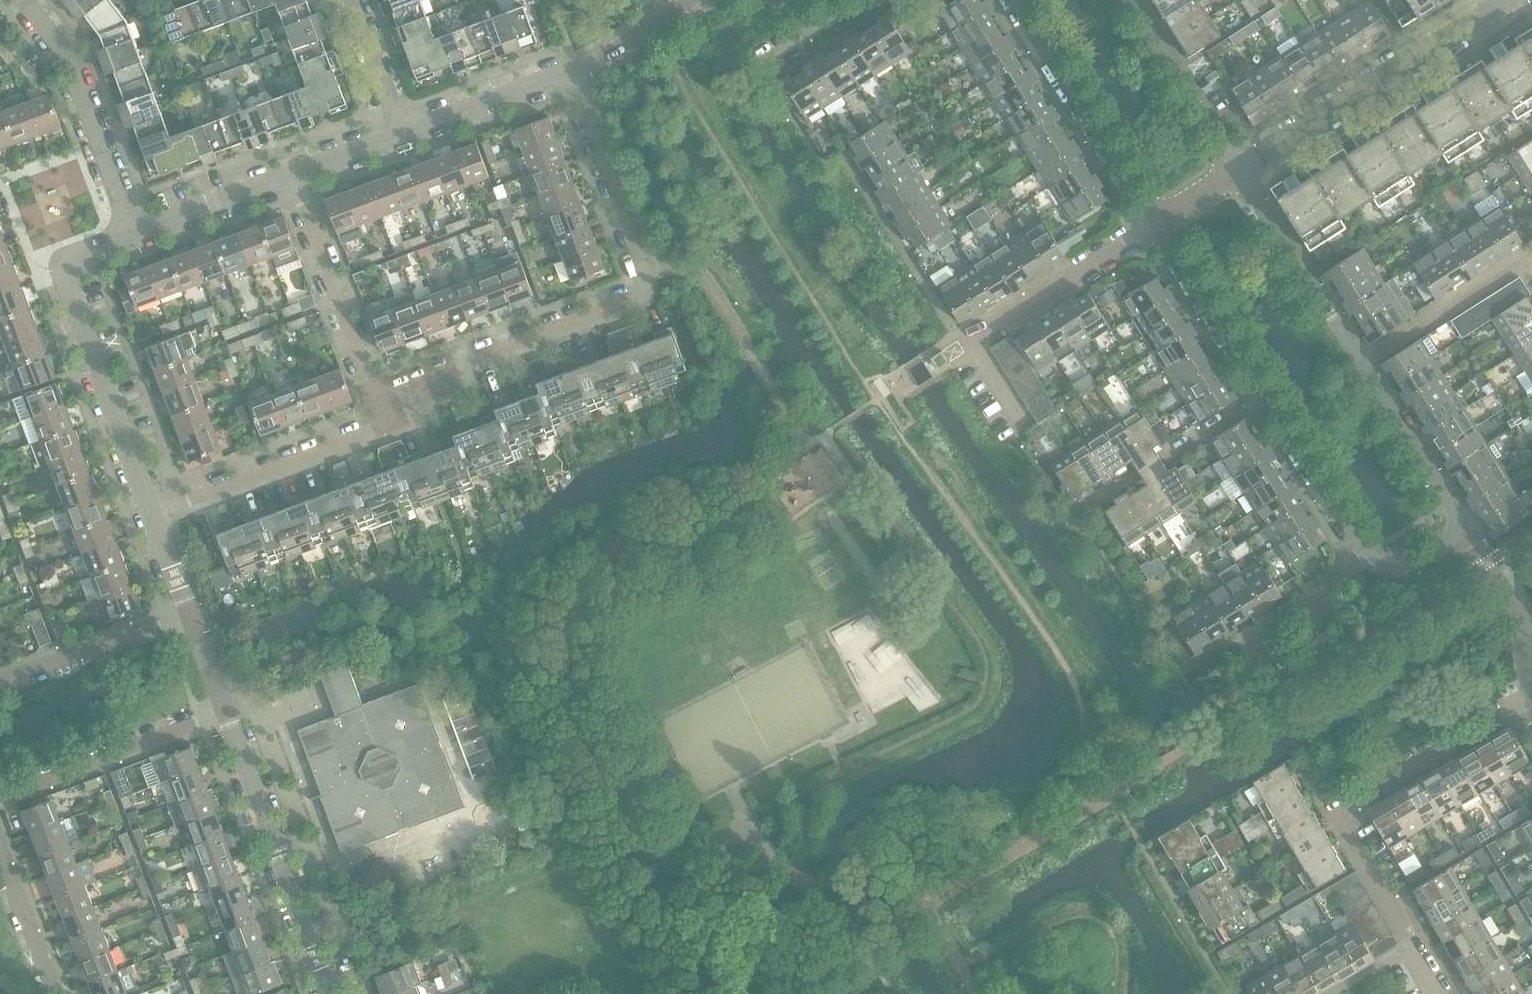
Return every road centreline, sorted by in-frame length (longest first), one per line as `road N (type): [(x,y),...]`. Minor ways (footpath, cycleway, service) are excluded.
road 1 (residential): [(378,388),(645,288),(567,73)]
road 2 (residential): [(1531,691),(1332,810),(1450,993)]
road 3 (residential): [(1155,223),(1367,549)]
road 4 (residential): [(155,503),(95,365),(63,266),(132,230)]
road 5 (residential): [(1238,171),(1504,0)]
road 6 (residential): [(332,993),(226,710)]
road 7 (residential): [(155,503),(388,415),(378,388)]
road 8 (residential): [(1012,0),(1155,223)]
road 9 (residential): [(132,230),(65,53),(24,0)]
road 10 (residential): [(0,794),(226,710)]
road 11 (residential): [(378,388),(298,172)]
road 12 (residential): [(1360,364),(1238,171)]
road 13 (residential): [(968,346),(1155,223)]
road 14 (residential): [(192,610),(0,681)]
road 15 (residential): [(1238,171),(1128,0)]
road 16 (residential): [(1360,364),(1531,258)]
road 17 (residential): [(1467,526),(1360,364)]
road 18 (residential): [(132,230),(298,172)]
road 19 (residential): [(404,135),(567,73)]
road 20 (residential): [(1531,680),(1520,622),(1467,526)]
road 21 (residential): [(1234,639),(1367,549)]
road 22 (residential): [(57,993),(0,849)]
road 23 (residential): [(404,135),(352,0)]
road 24 (residential): [(567,73),(690,0)]

